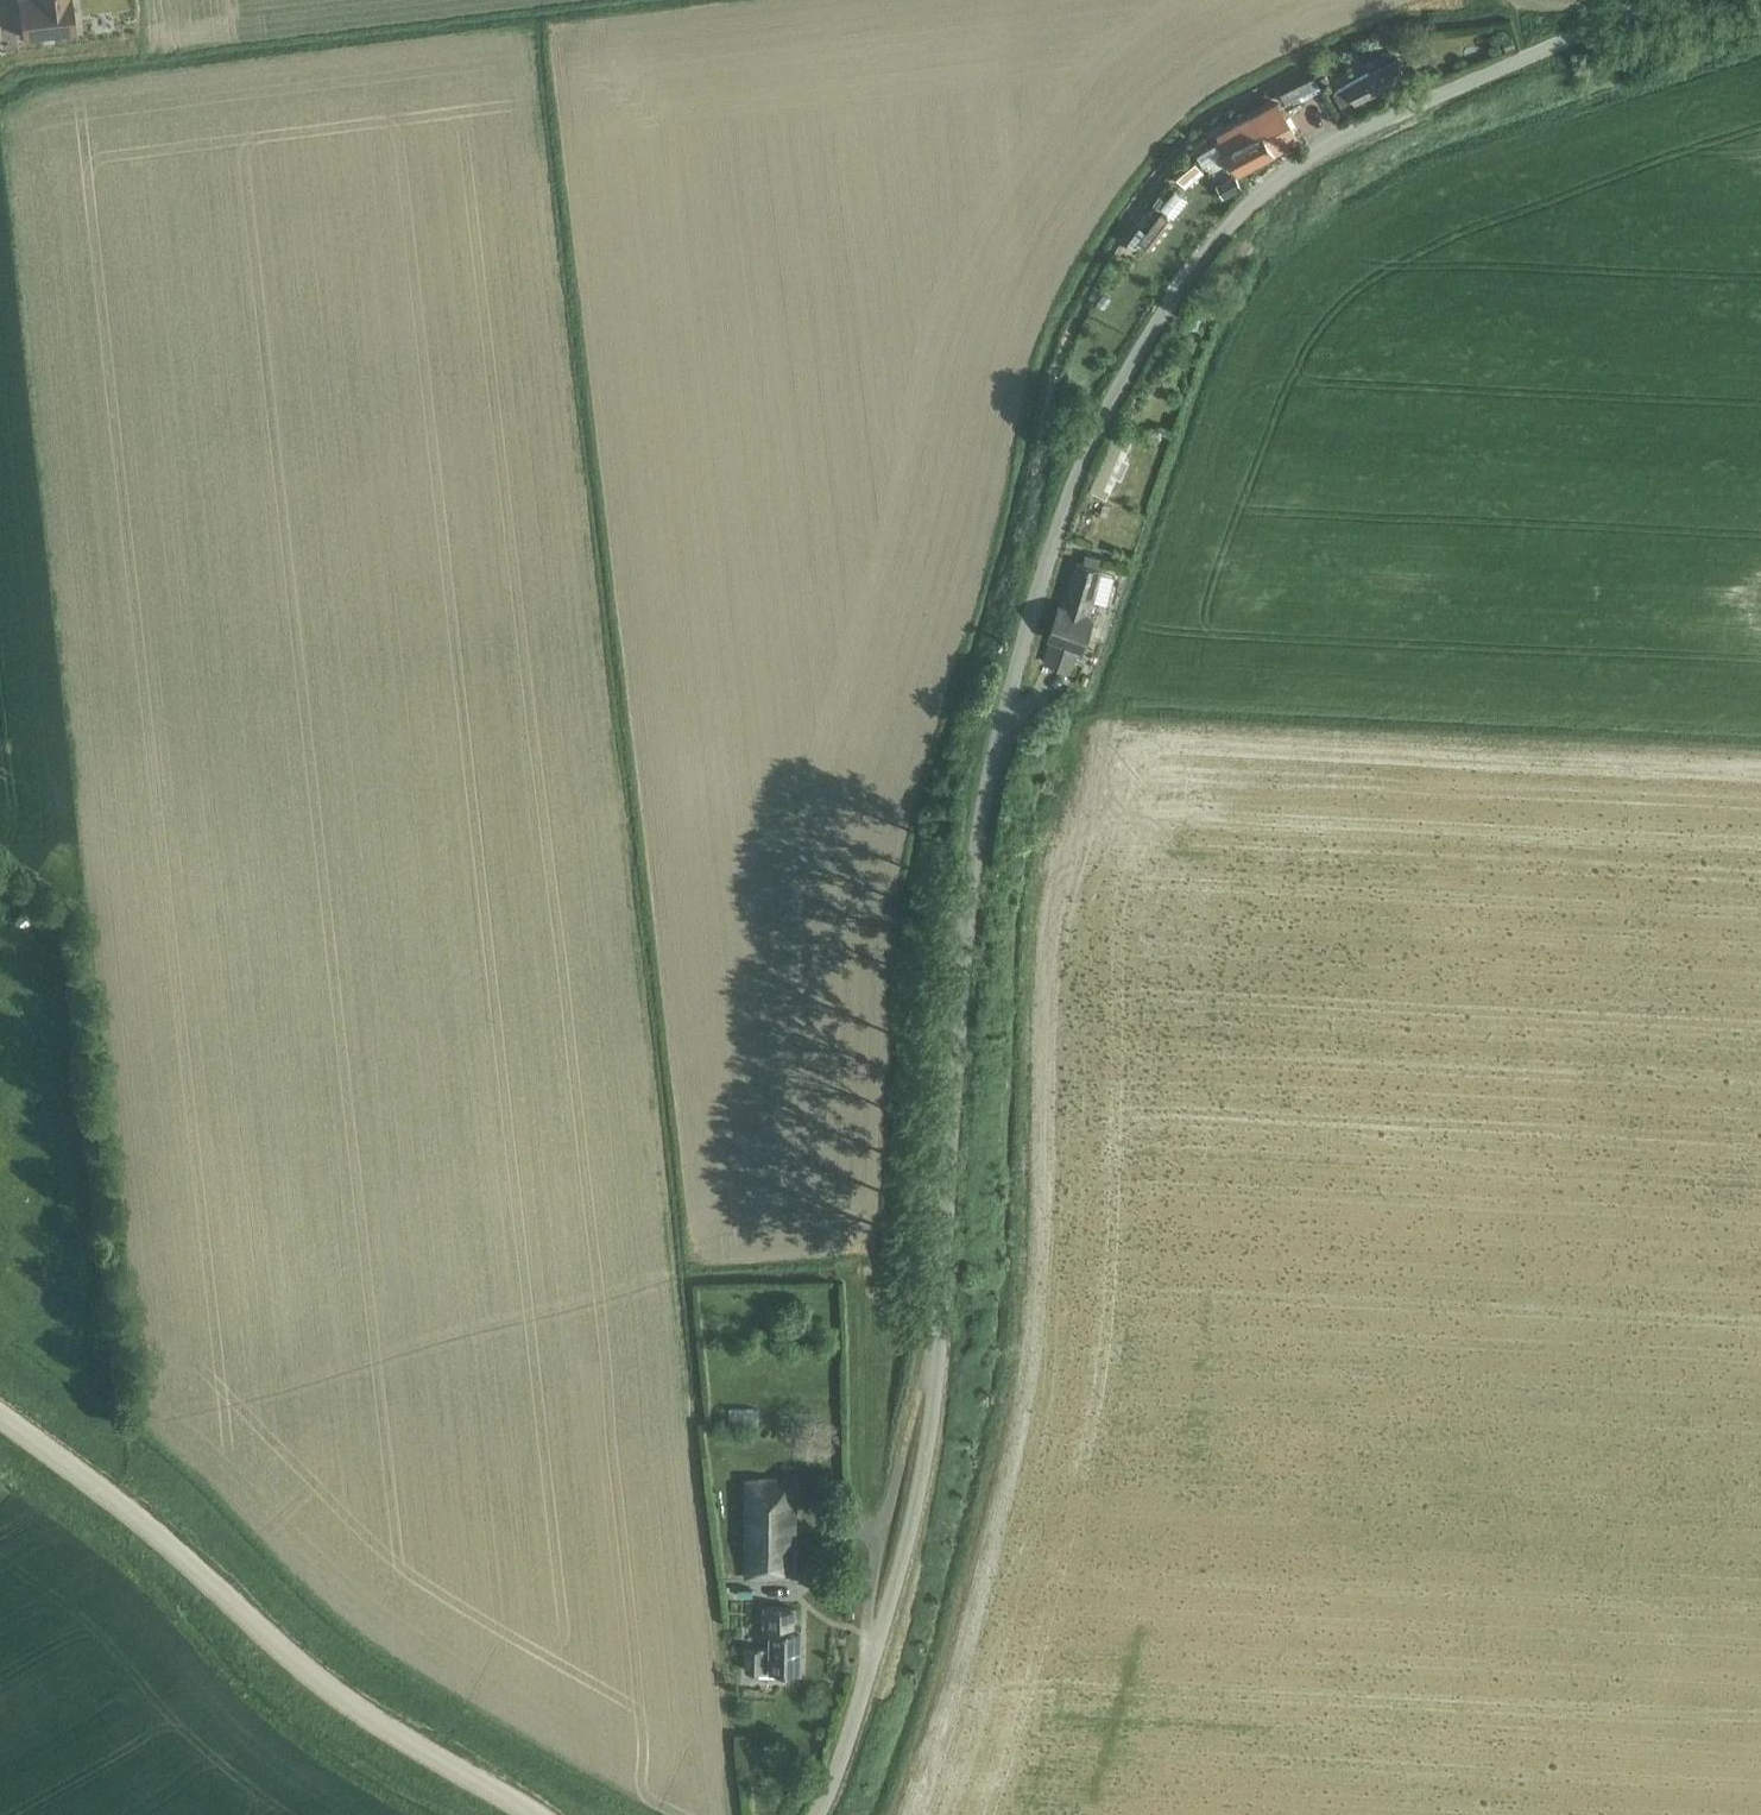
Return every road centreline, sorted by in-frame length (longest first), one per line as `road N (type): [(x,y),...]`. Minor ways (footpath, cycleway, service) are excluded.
road 1 (unclassified): [(814,1814),(914,1534),(990,776),(1096,441),(1211,257),(1295,172),(1414,97),(1667,0)]
road 2 (unclassified): [(534,1814),(439,1765),(331,1685),(0,1419)]

